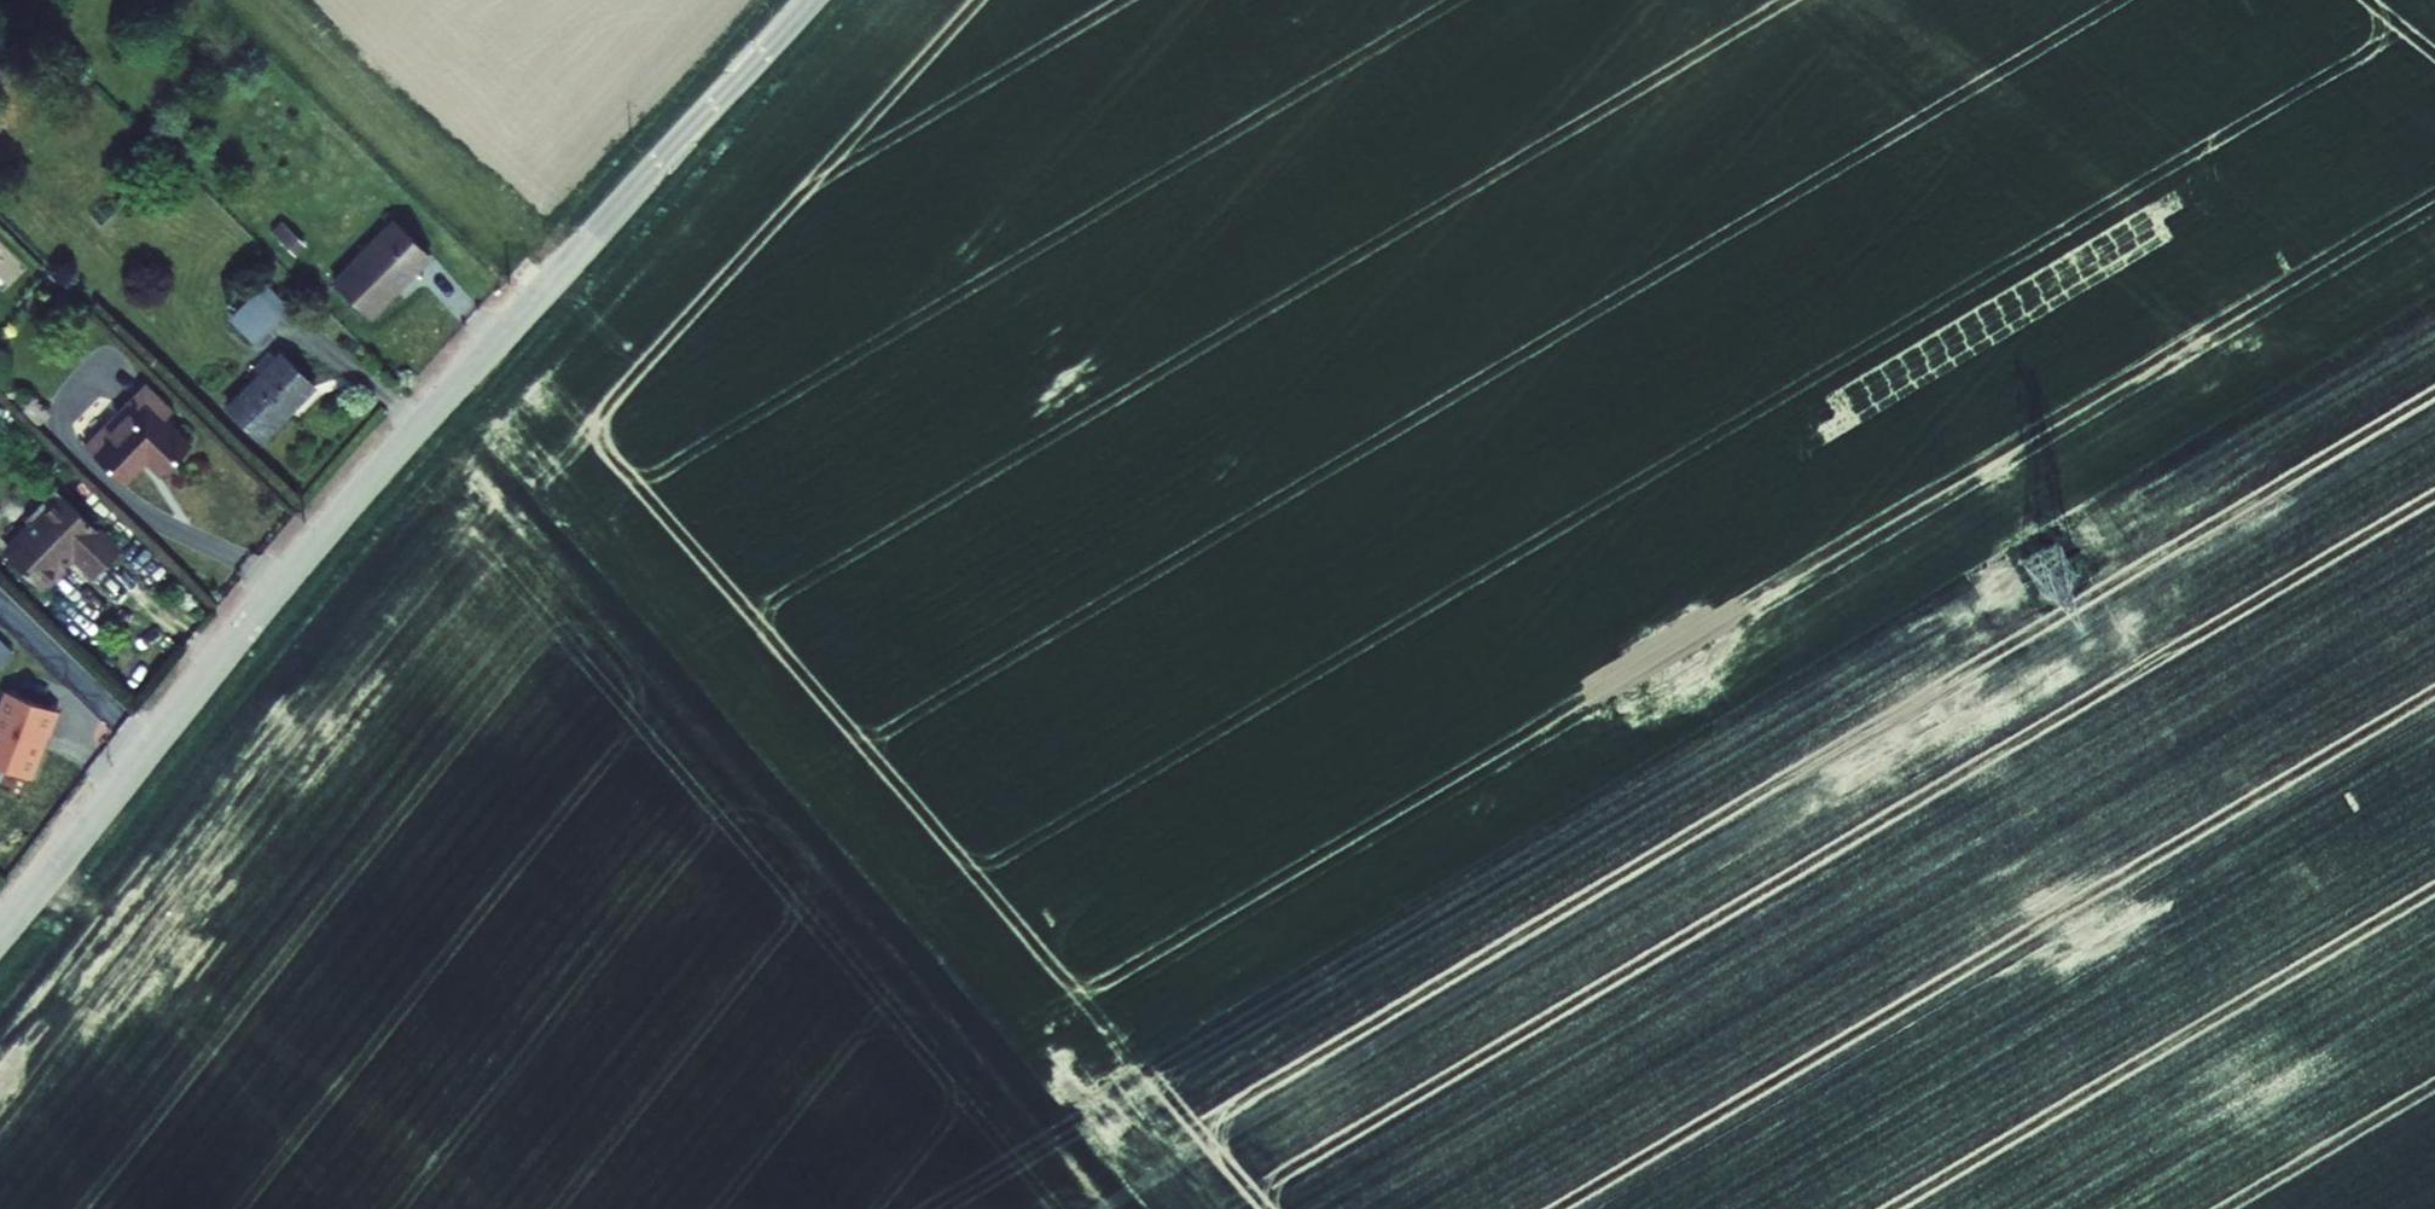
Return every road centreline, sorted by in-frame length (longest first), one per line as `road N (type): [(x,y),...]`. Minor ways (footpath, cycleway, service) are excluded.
road 1 (residential): [(808,0),(316,539),(0,931)]

